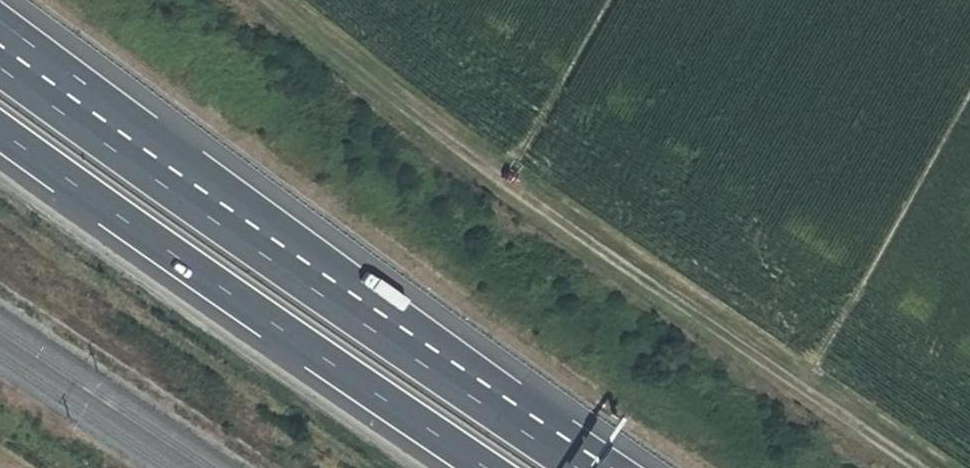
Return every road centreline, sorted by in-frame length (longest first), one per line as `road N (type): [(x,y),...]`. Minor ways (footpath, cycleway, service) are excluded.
road 1 (motorway): [(596,467),(0,42)]
road 2 (track): [(914,467),(411,105)]
road 3 (motorway): [(0,131),(486,467)]

